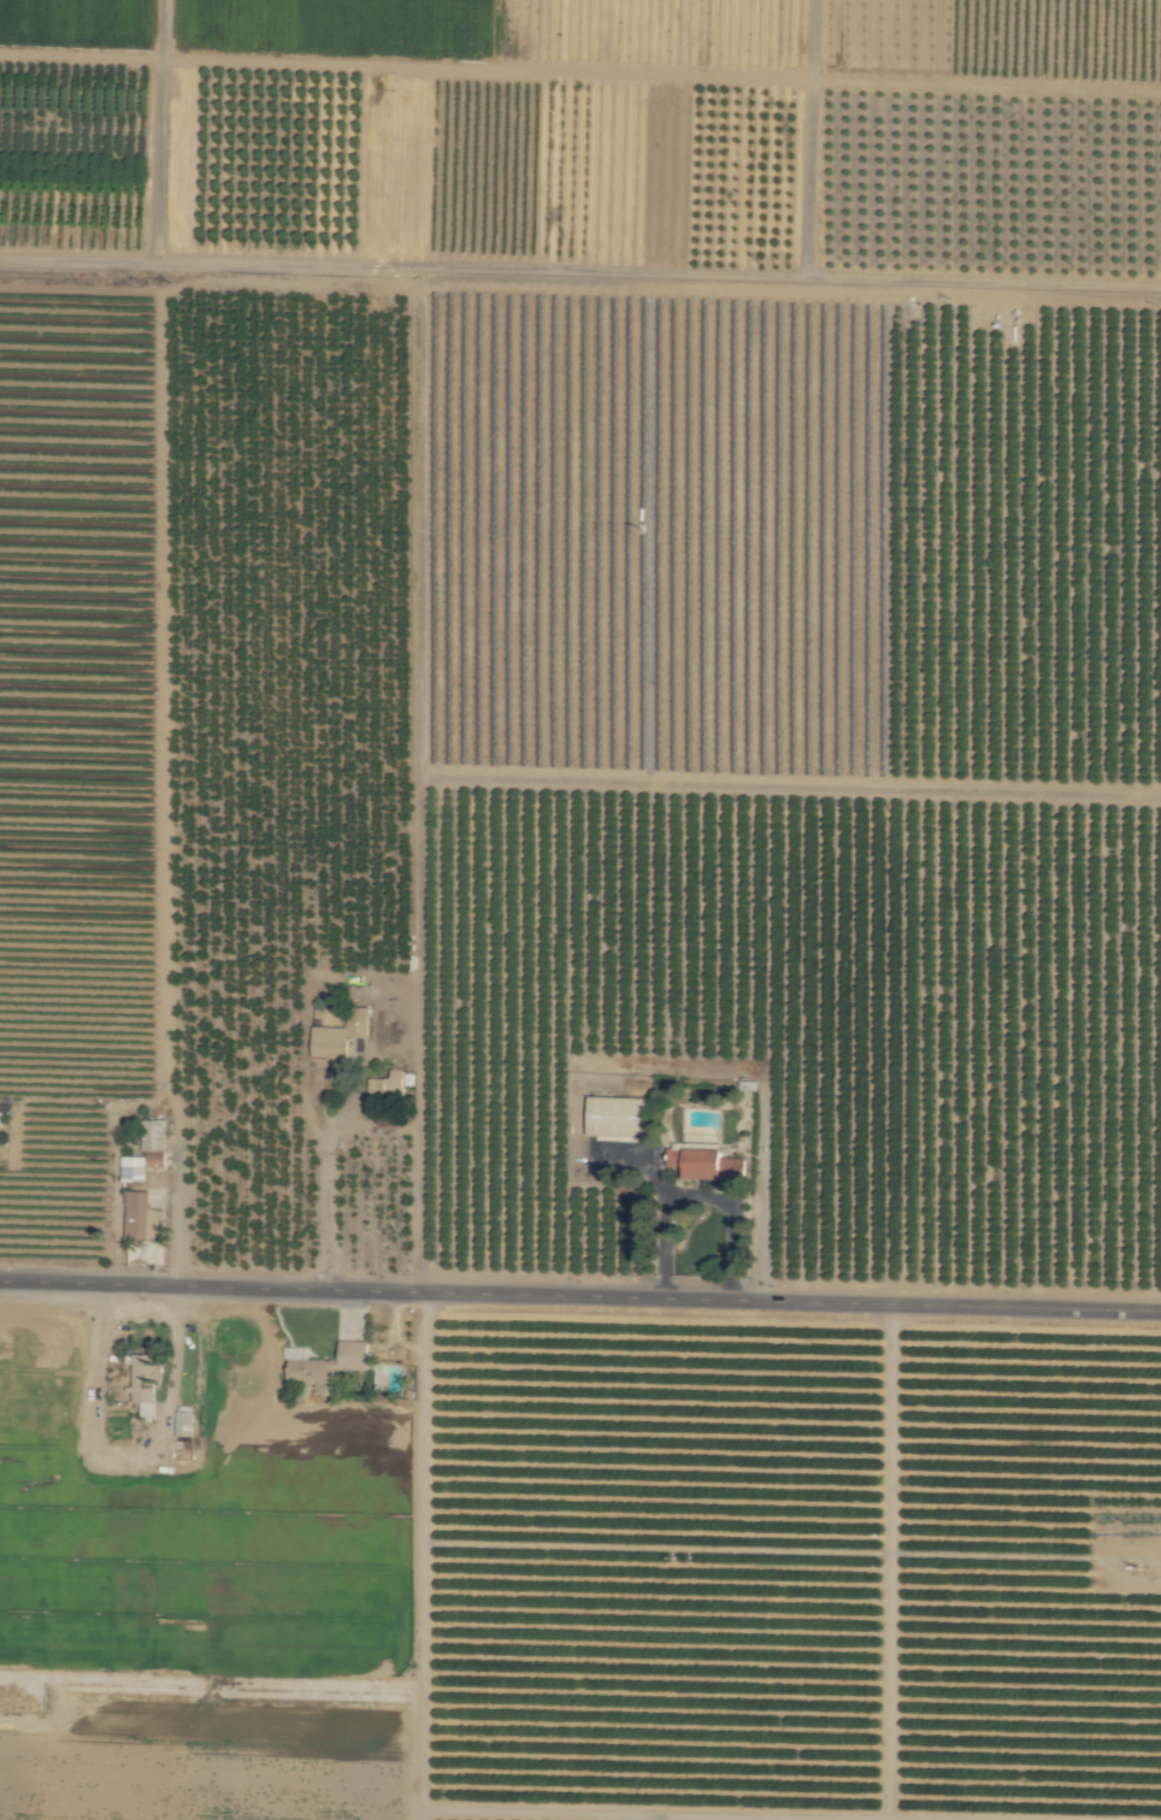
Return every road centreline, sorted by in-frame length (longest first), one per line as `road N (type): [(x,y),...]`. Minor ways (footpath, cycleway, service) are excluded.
road 1 (residential): [(0,1272),(957,1306)]
road 2 (residential): [(957,1306),(1160,1311)]

